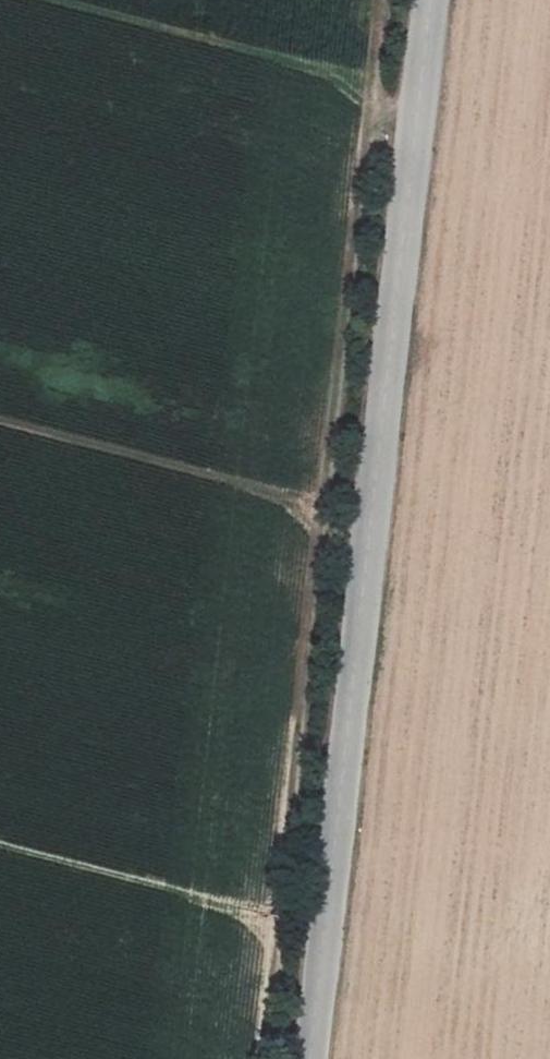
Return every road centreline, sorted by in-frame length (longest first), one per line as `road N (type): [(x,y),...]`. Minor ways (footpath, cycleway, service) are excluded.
road 1 (unclassified): [(431,0),(309,1058)]

